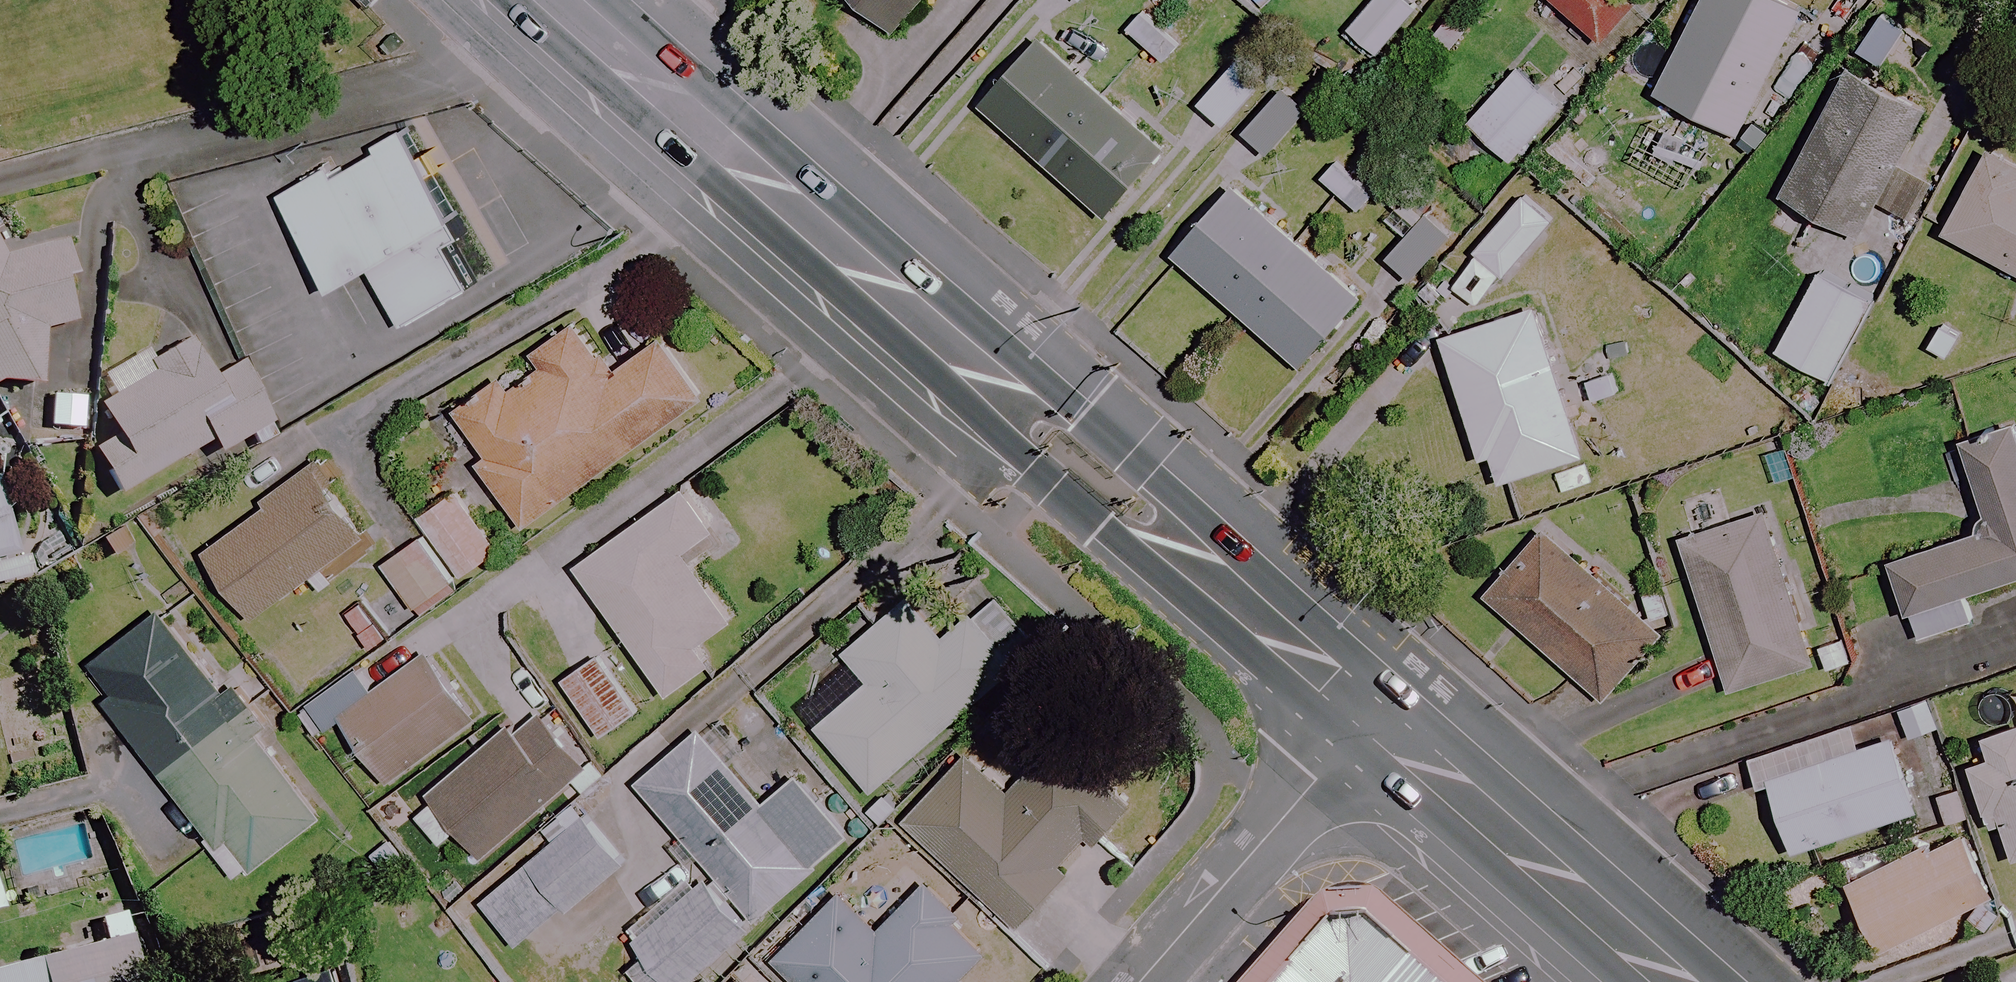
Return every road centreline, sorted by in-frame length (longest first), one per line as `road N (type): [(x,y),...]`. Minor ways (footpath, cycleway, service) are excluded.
road 1 (secondary): [(902,304),(1027,338),(1185,480),(1245,616)]
road 2 (secondary): [(1245,616),(1133,554),(963,409),(902,304)]
road 3 (secondary): [(902,304),(562,0)]
road 4 (secondary): [(1666,981),(1367,718)]
road 5 (residential): [(1367,718),(1136,981)]
road 6 (secondary): [(1367,718),(1245,616)]

